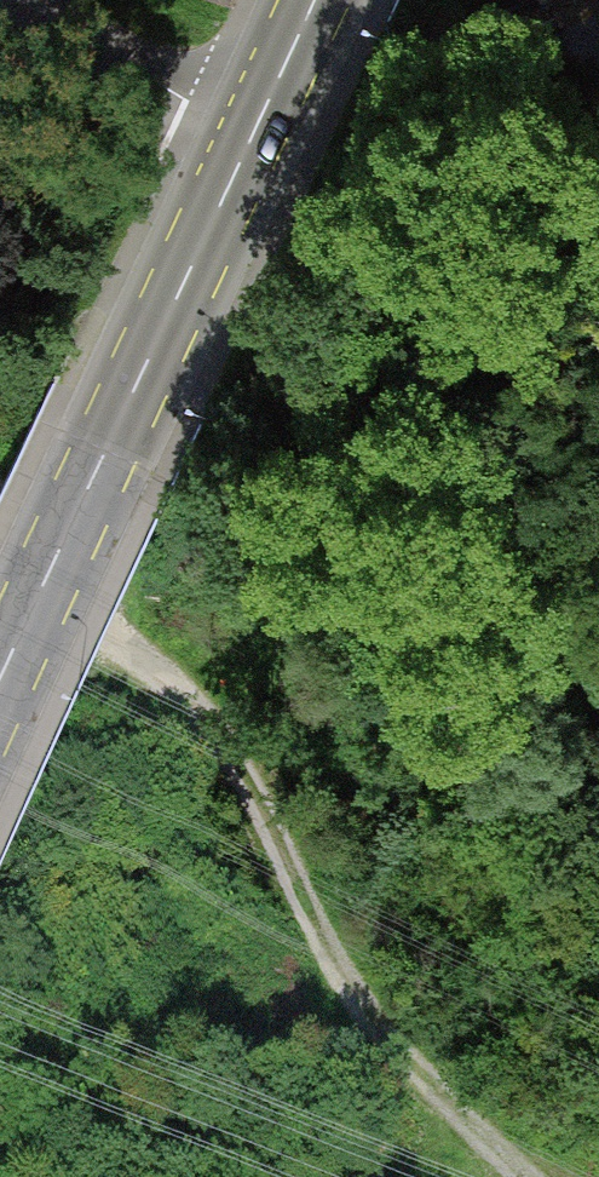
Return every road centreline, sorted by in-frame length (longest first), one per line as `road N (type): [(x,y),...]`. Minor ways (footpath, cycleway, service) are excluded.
road 1 (track): [(0,543),(173,688),(260,784),(308,894),(394,1055),(518,1176)]
road 2 (tertiary): [(0,688),(253,134)]
road 3 (unclassified): [(253,134),(199,109),(28,0)]
road 4 (tertiary): [(253,134),(315,0)]

